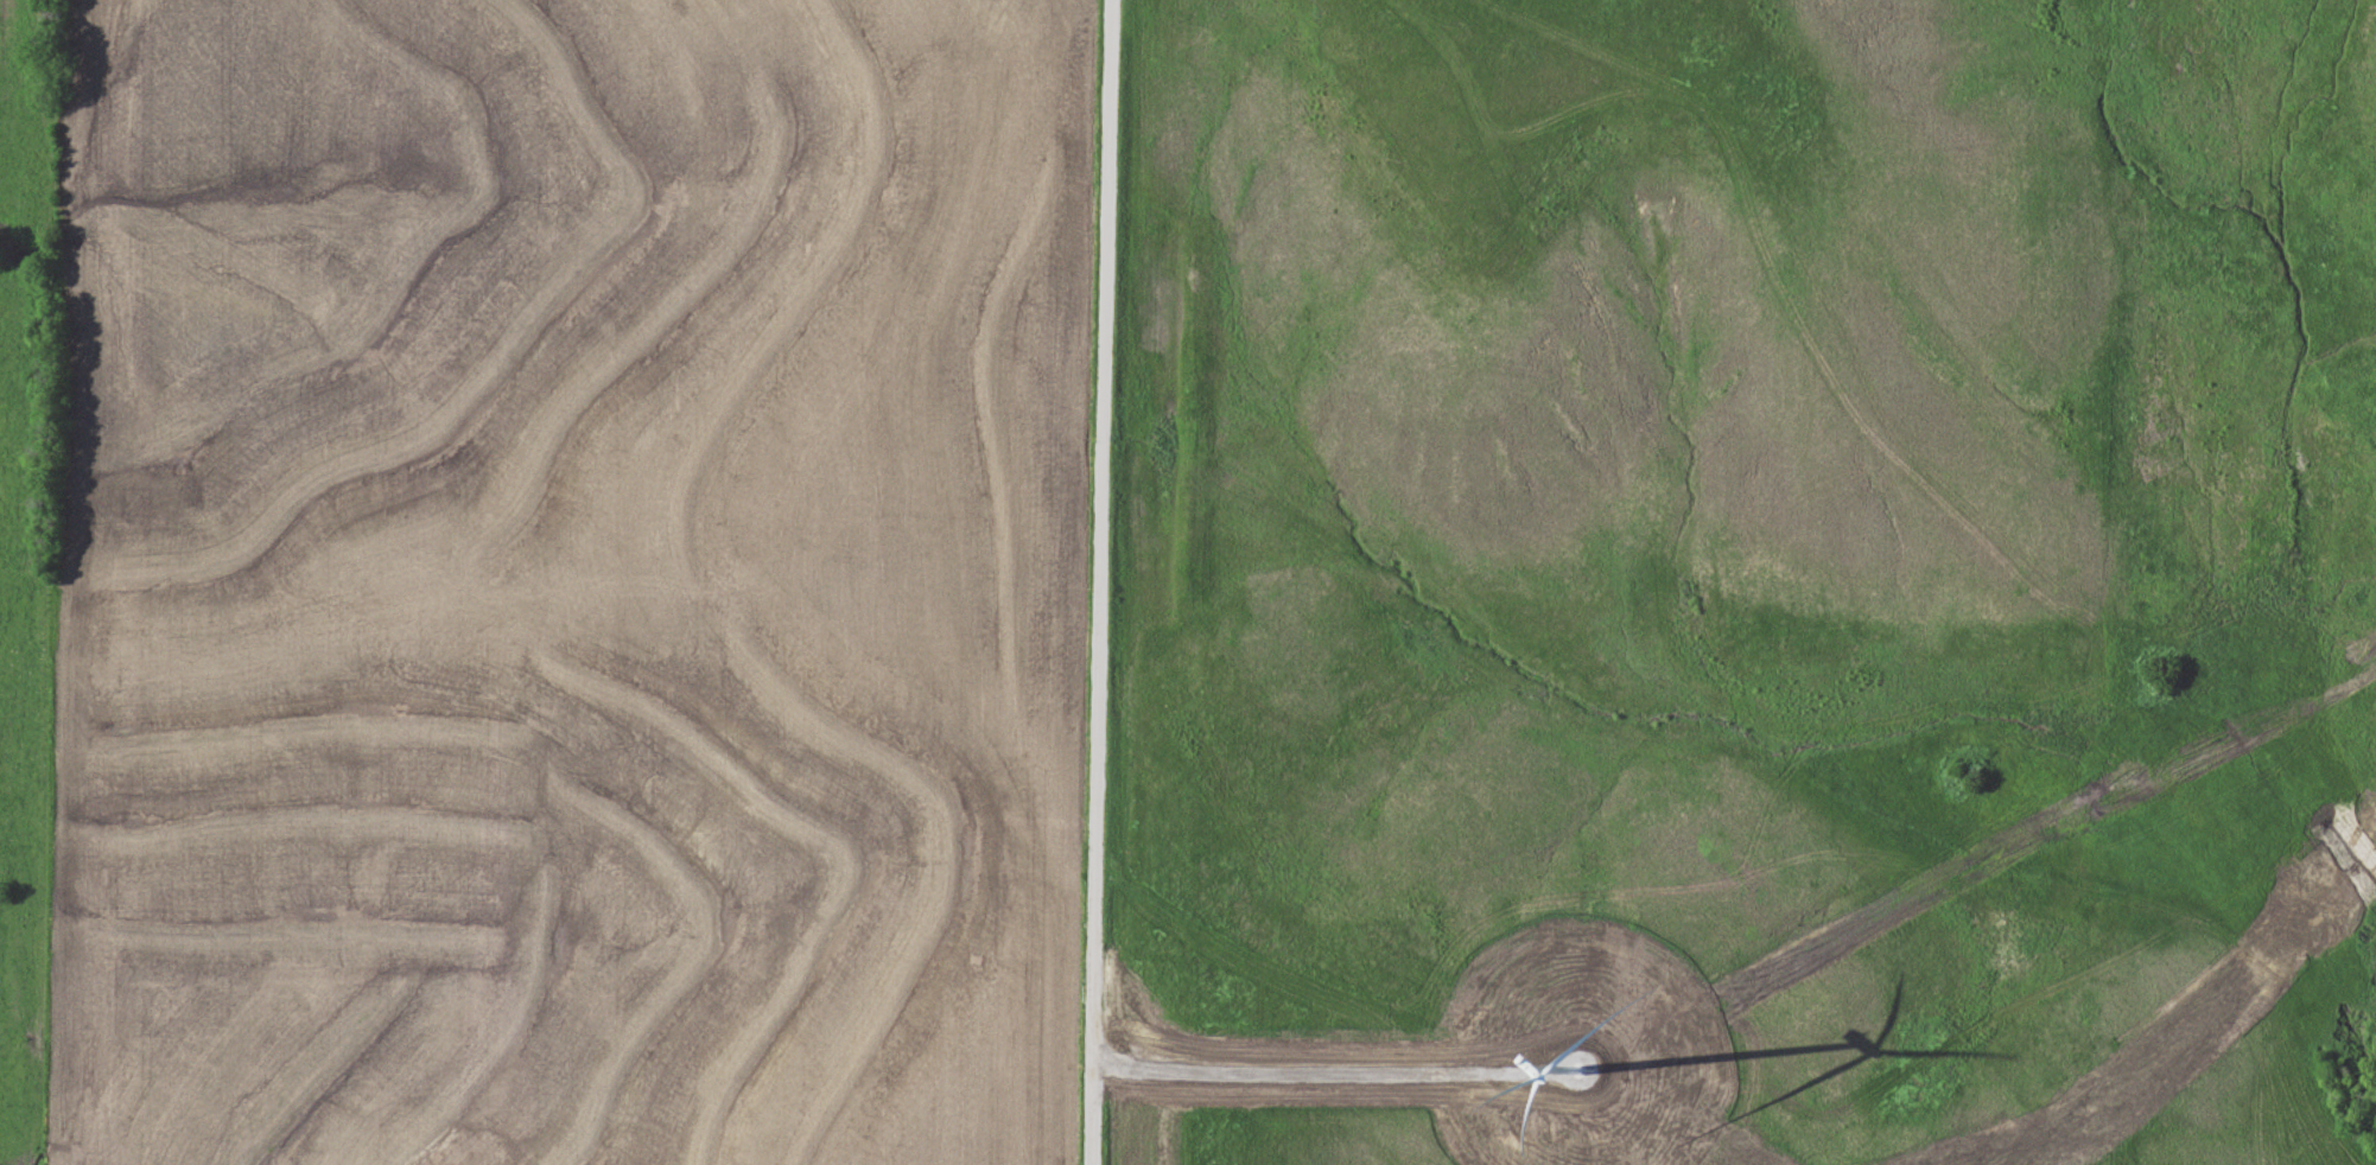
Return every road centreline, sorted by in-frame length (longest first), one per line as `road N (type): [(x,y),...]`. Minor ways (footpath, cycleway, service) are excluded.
road 1 (residential): [(1086,1164),(1093,327),(1120,101),(1121,0)]

